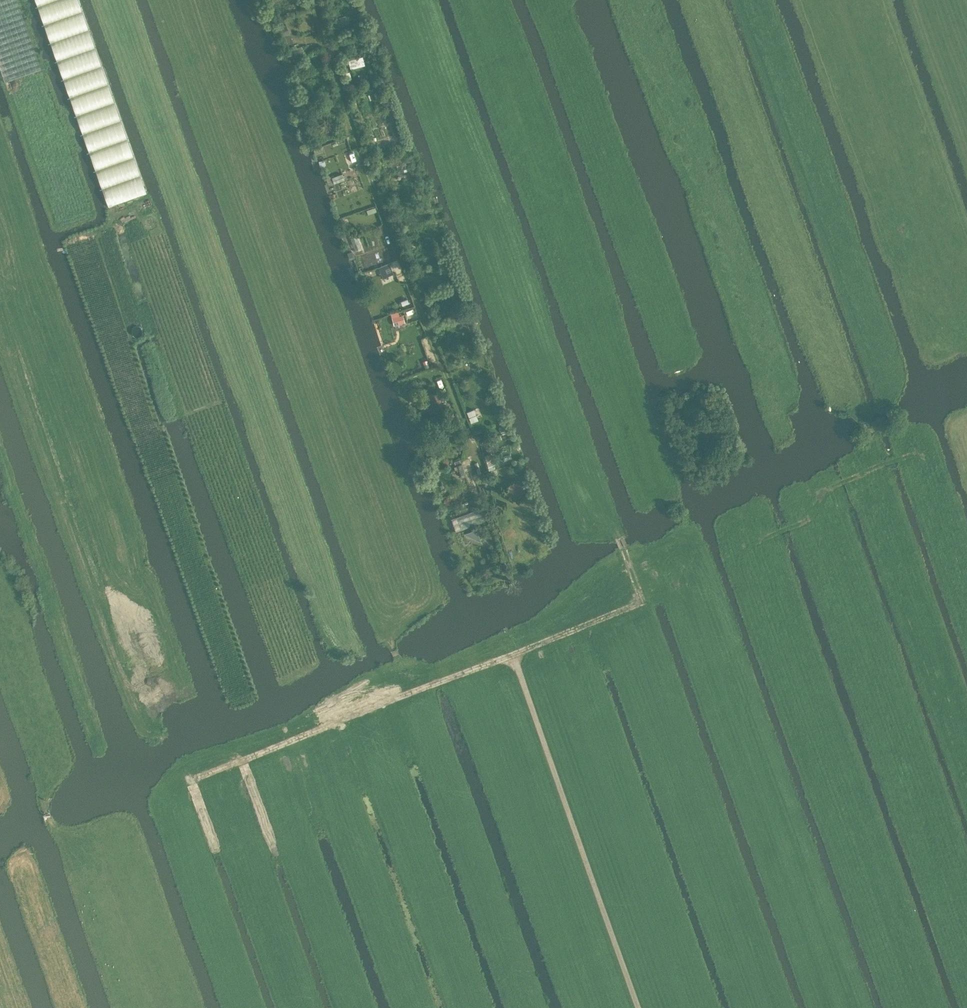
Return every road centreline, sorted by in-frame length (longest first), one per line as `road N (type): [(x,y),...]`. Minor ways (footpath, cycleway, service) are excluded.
road 1 (track): [(479,466),(310,0)]

